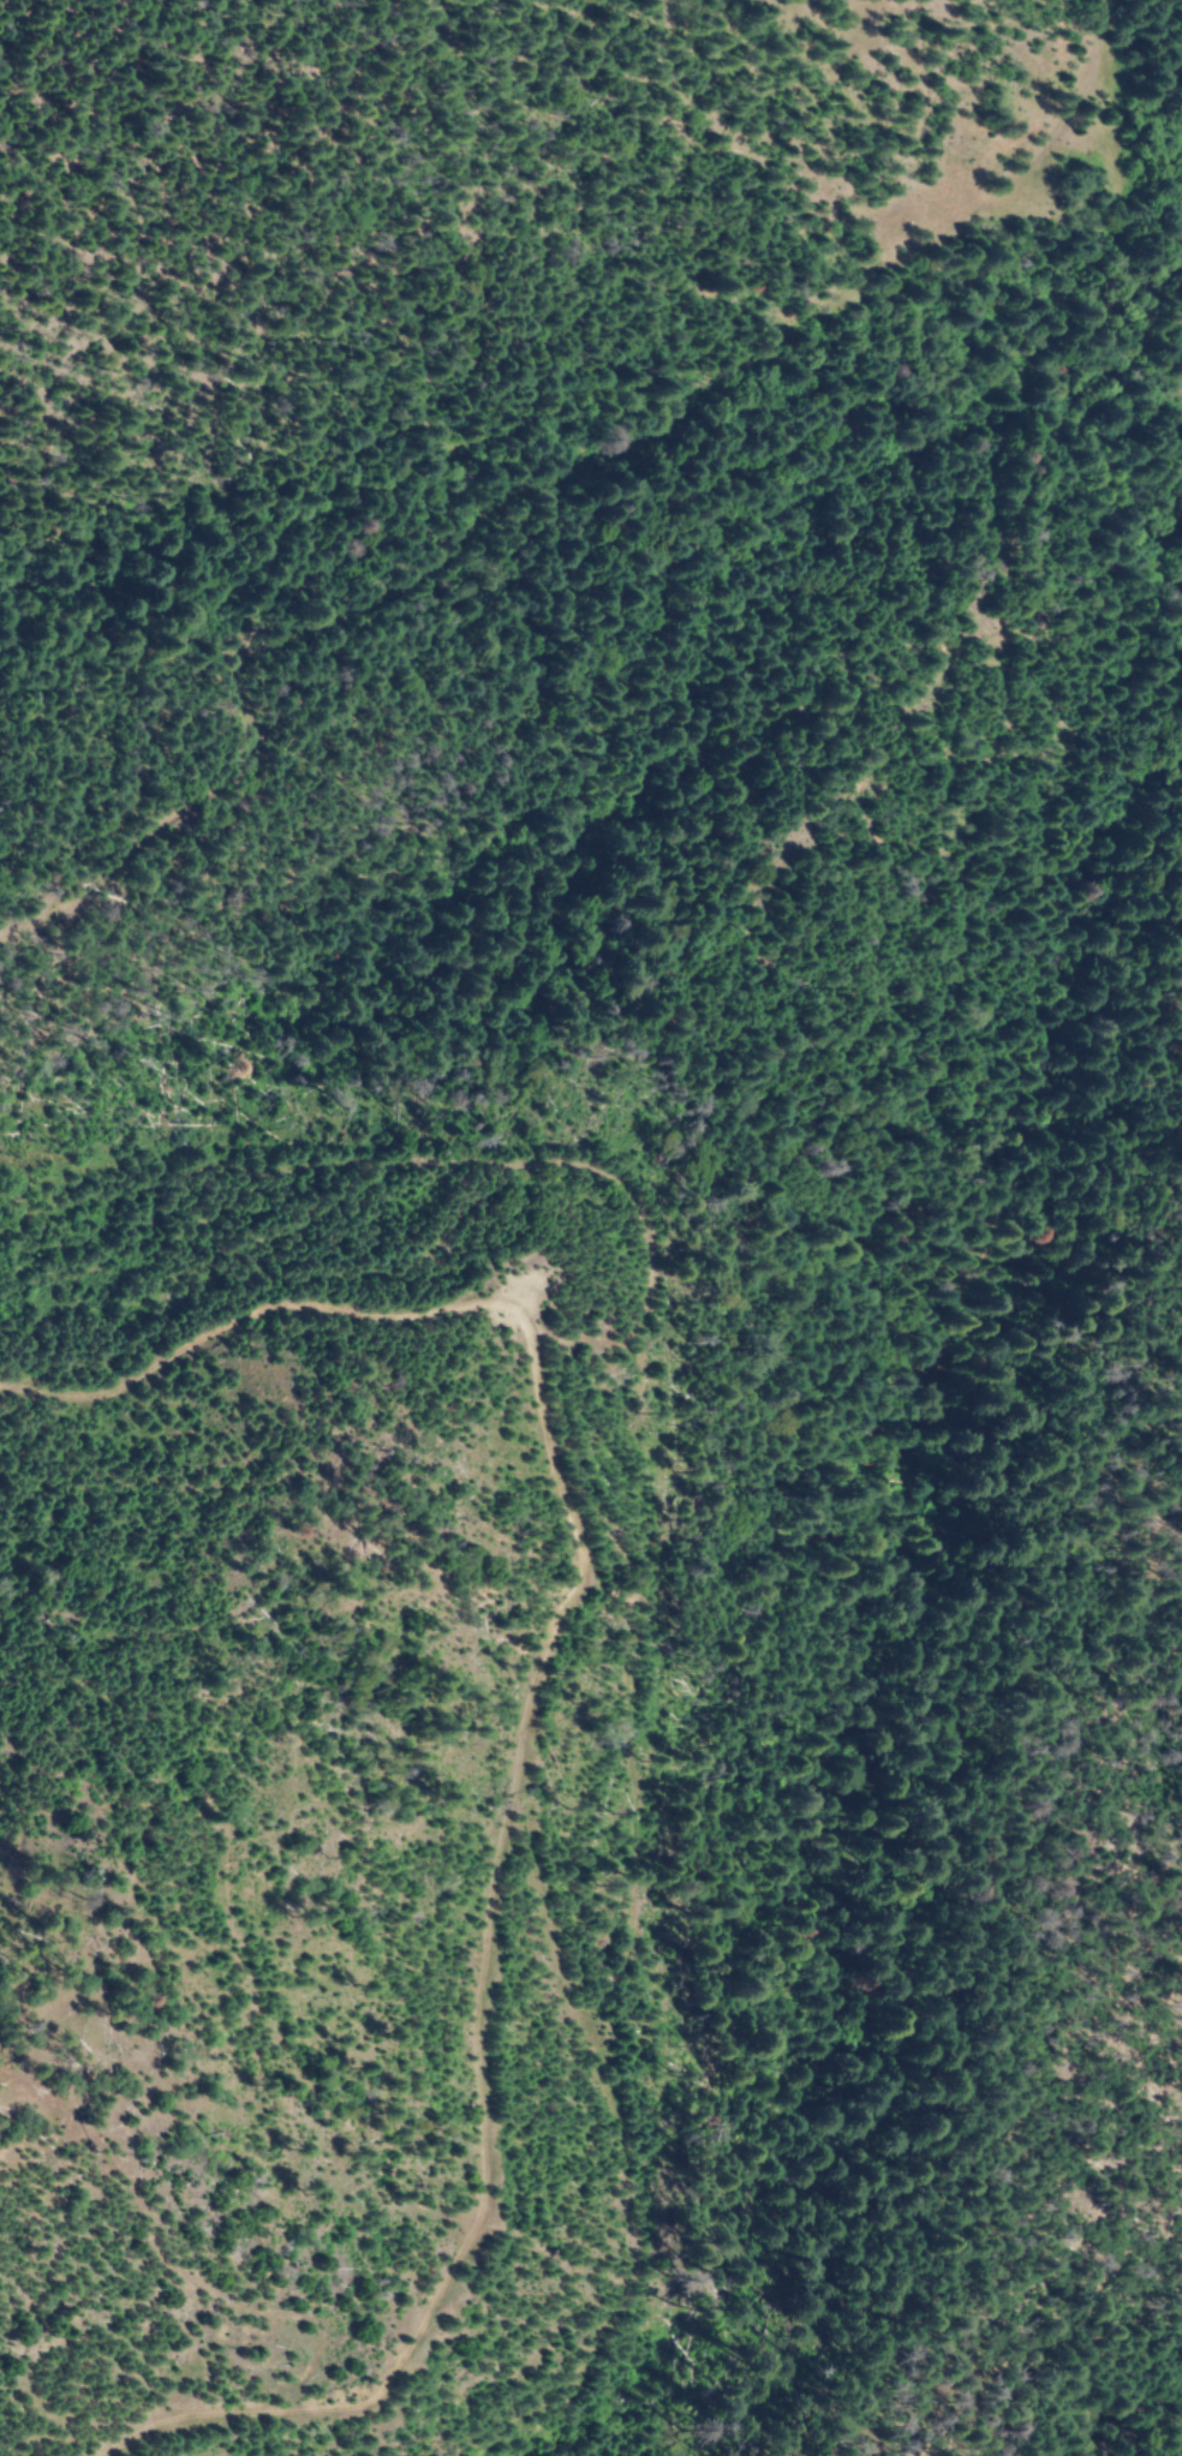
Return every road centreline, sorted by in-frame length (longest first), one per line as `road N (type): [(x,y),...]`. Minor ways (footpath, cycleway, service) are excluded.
road 1 (residential): [(762,0),(703,78),(234,341),(0,539)]

